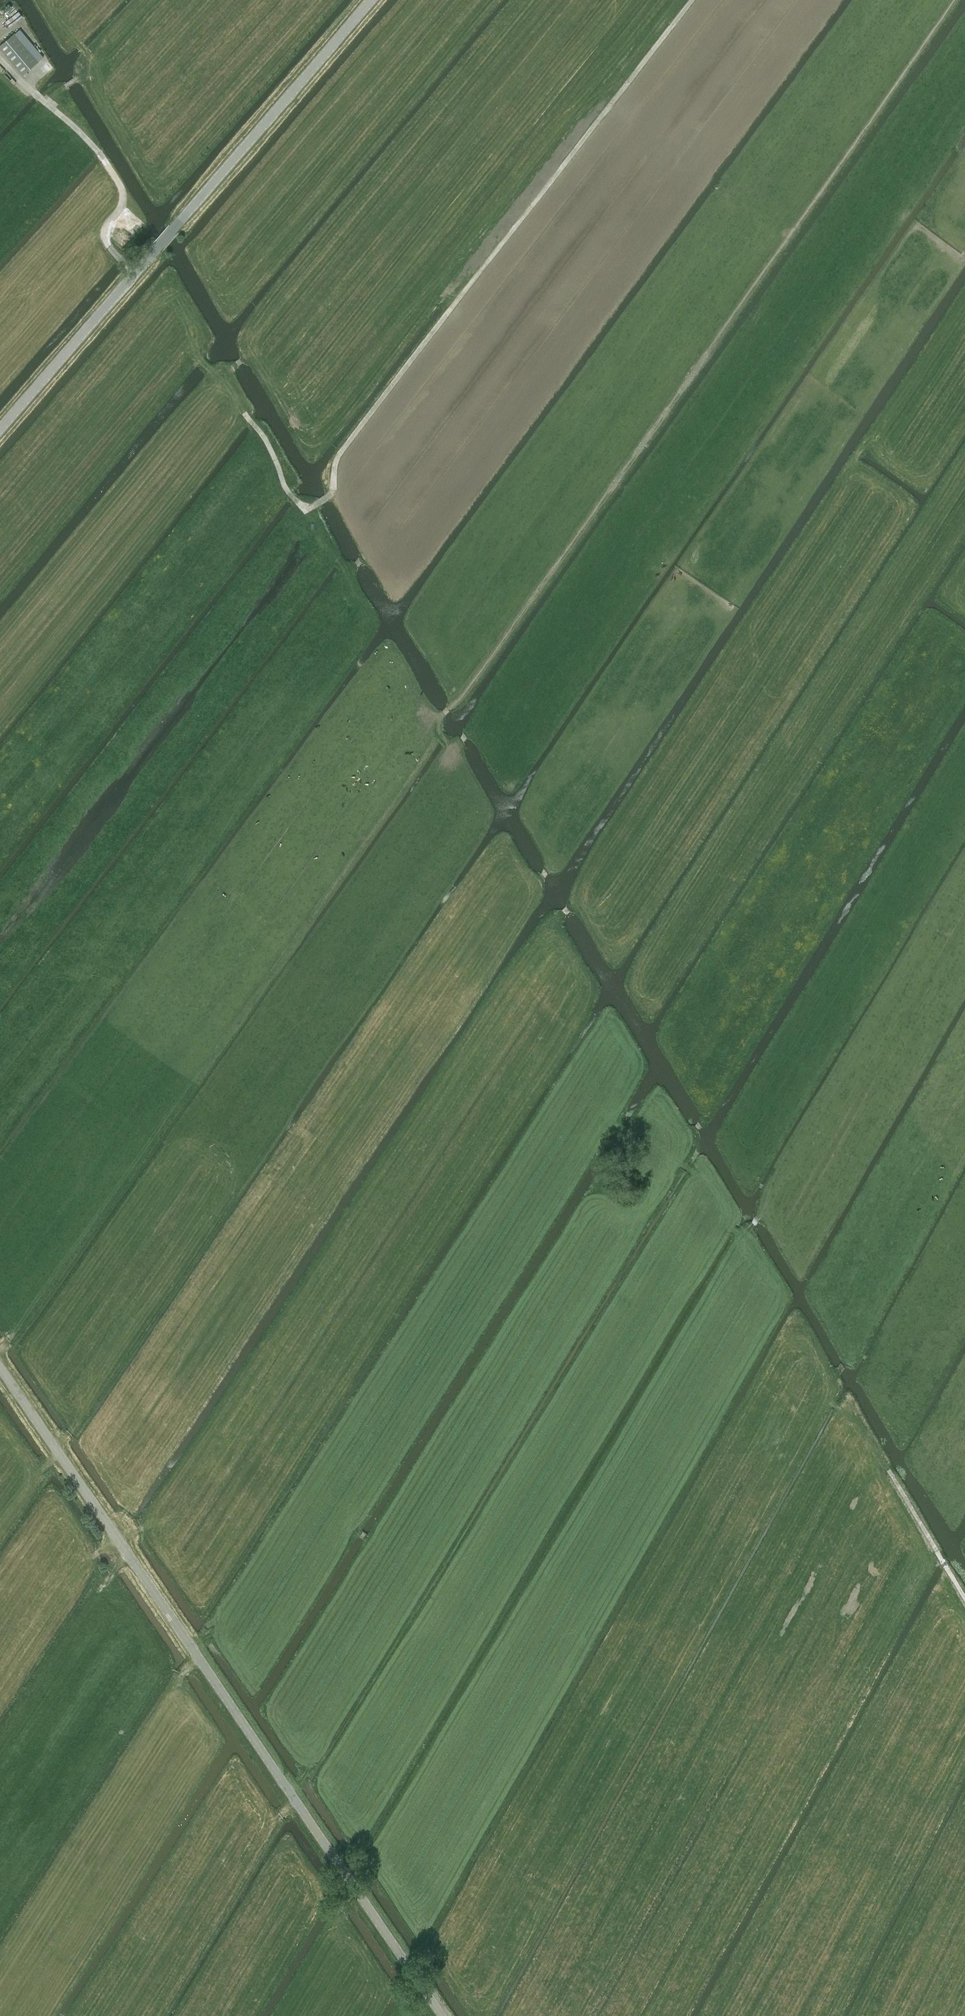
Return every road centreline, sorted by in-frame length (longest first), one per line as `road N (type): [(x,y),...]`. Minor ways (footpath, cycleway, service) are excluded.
road 1 (unclassified): [(440,2015),(0,1367)]
road 2 (track): [(312,502),(328,491),(337,452),(687,0)]
road 3 (unclassified): [(0,424),(368,0)]
road 4 (track): [(133,269),(106,238),(124,187),(79,116),(52,106),(0,55)]
road 5 (track): [(346,569),(312,502),(288,485),(230,384),(195,351)]
road 6 (track): [(964,1582),(892,1470)]

